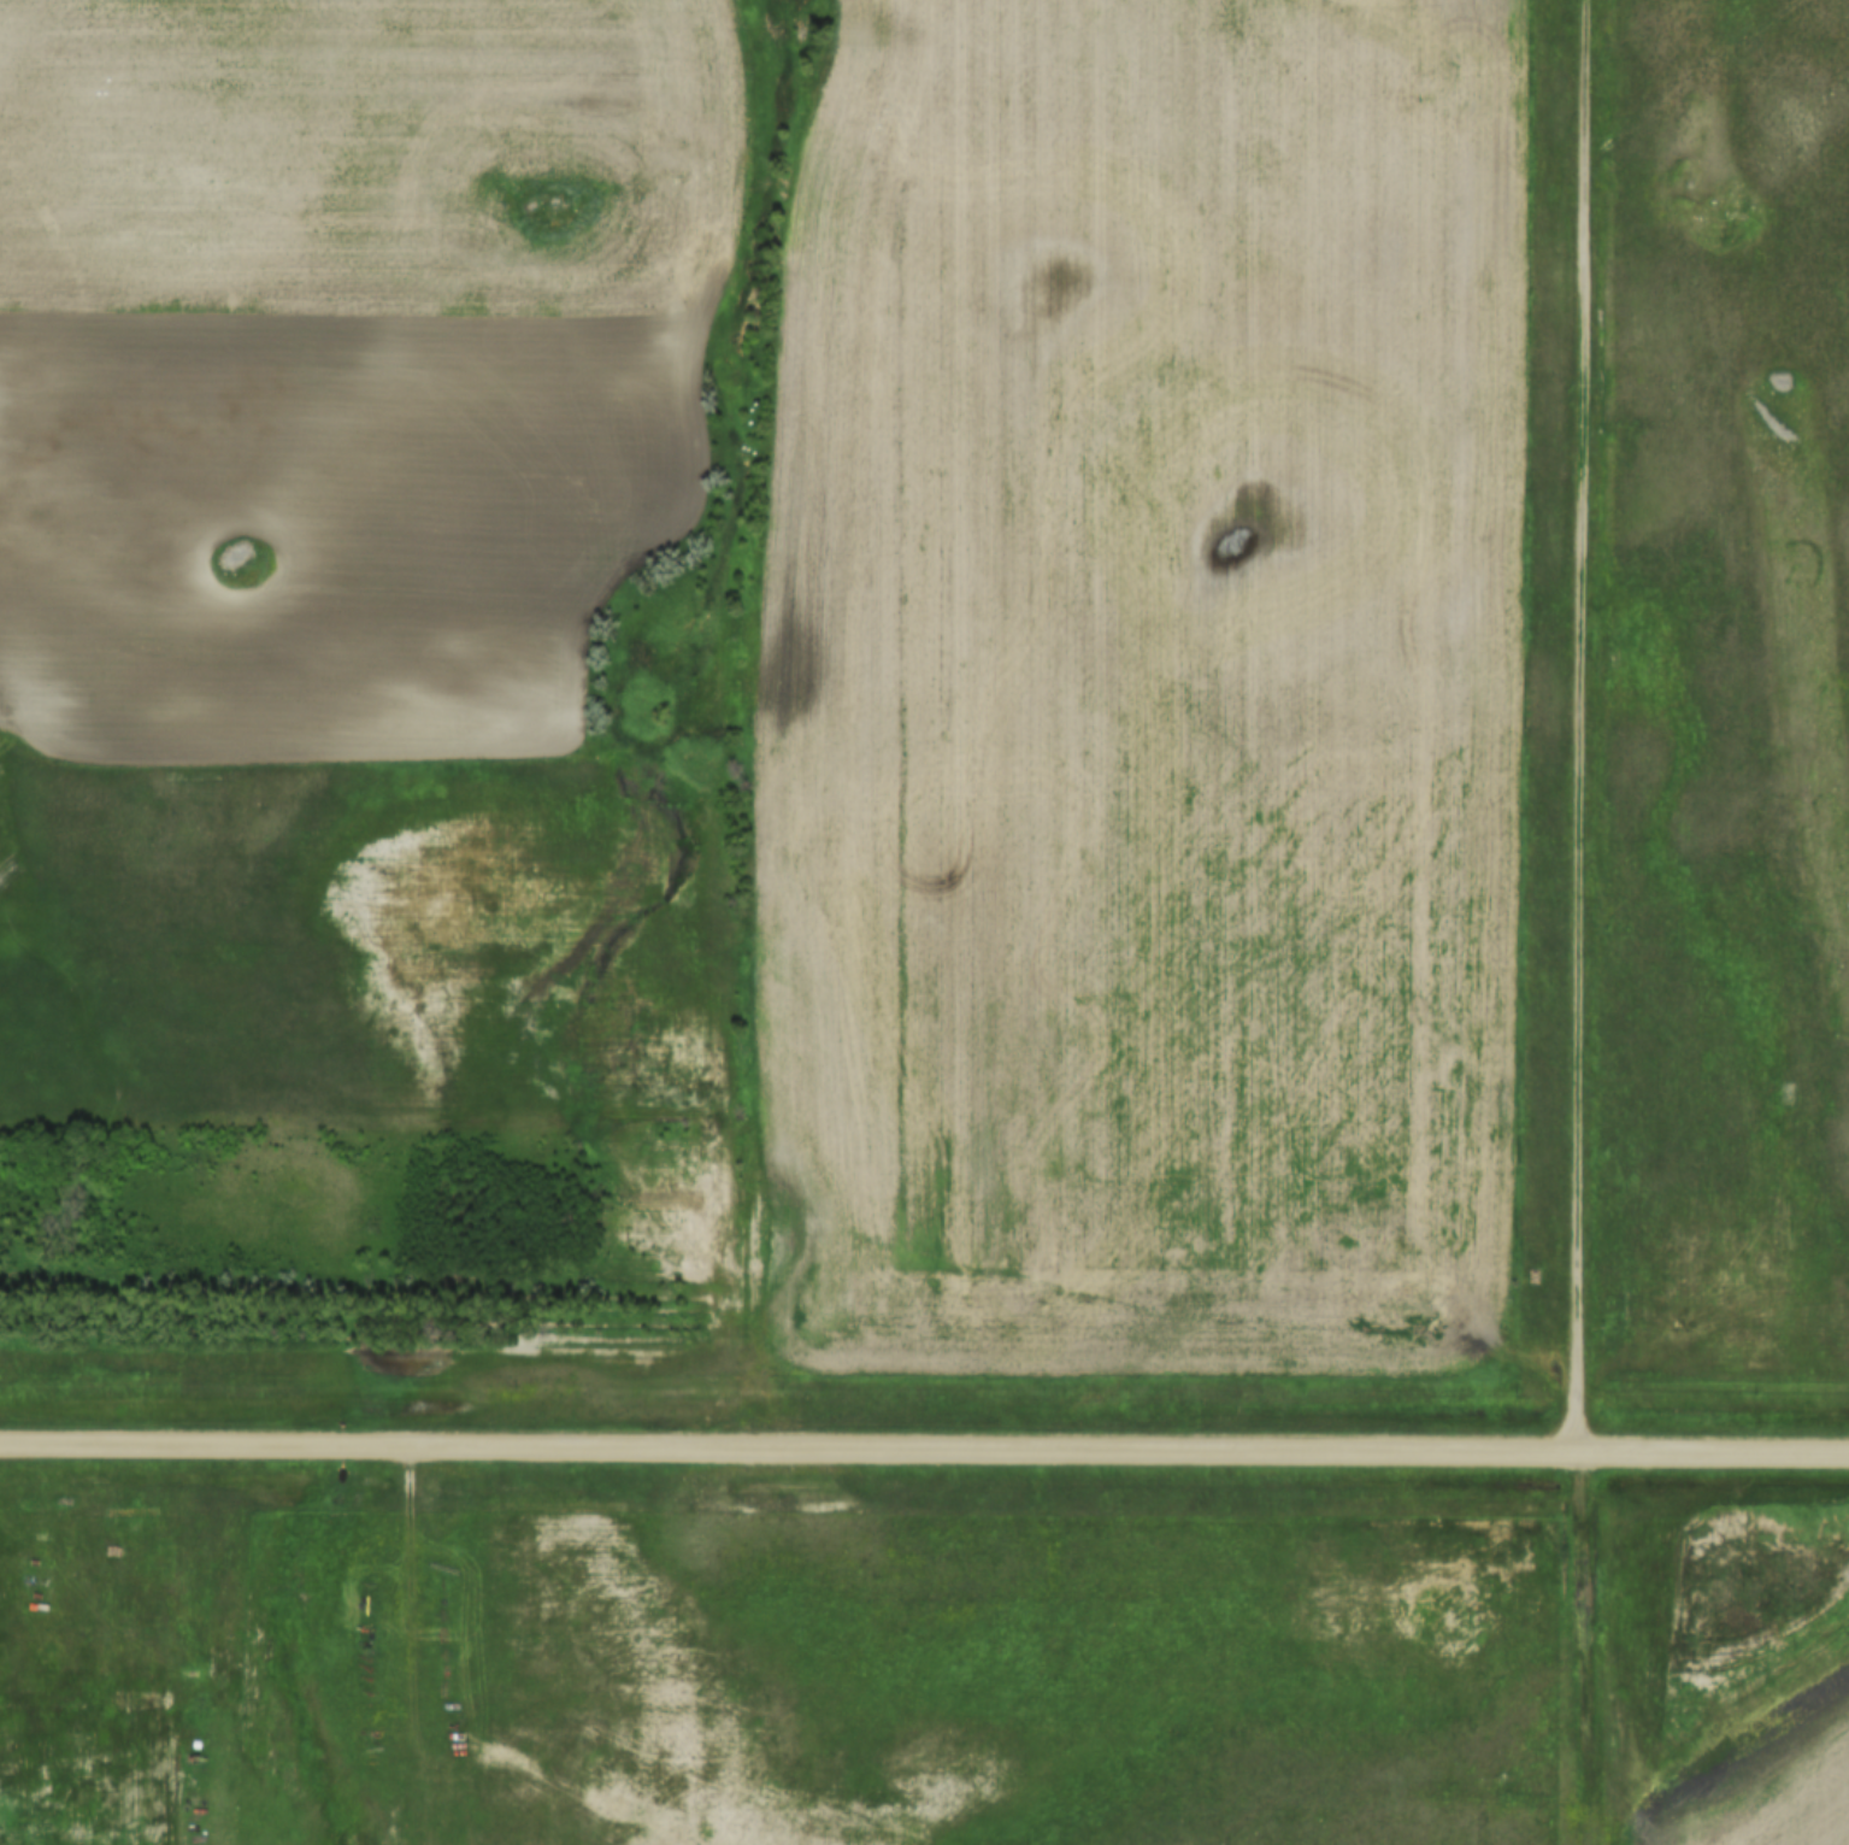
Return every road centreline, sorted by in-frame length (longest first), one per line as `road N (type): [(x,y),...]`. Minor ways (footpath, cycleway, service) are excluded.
road 1 (residential): [(0,1451),(1848,1460)]

